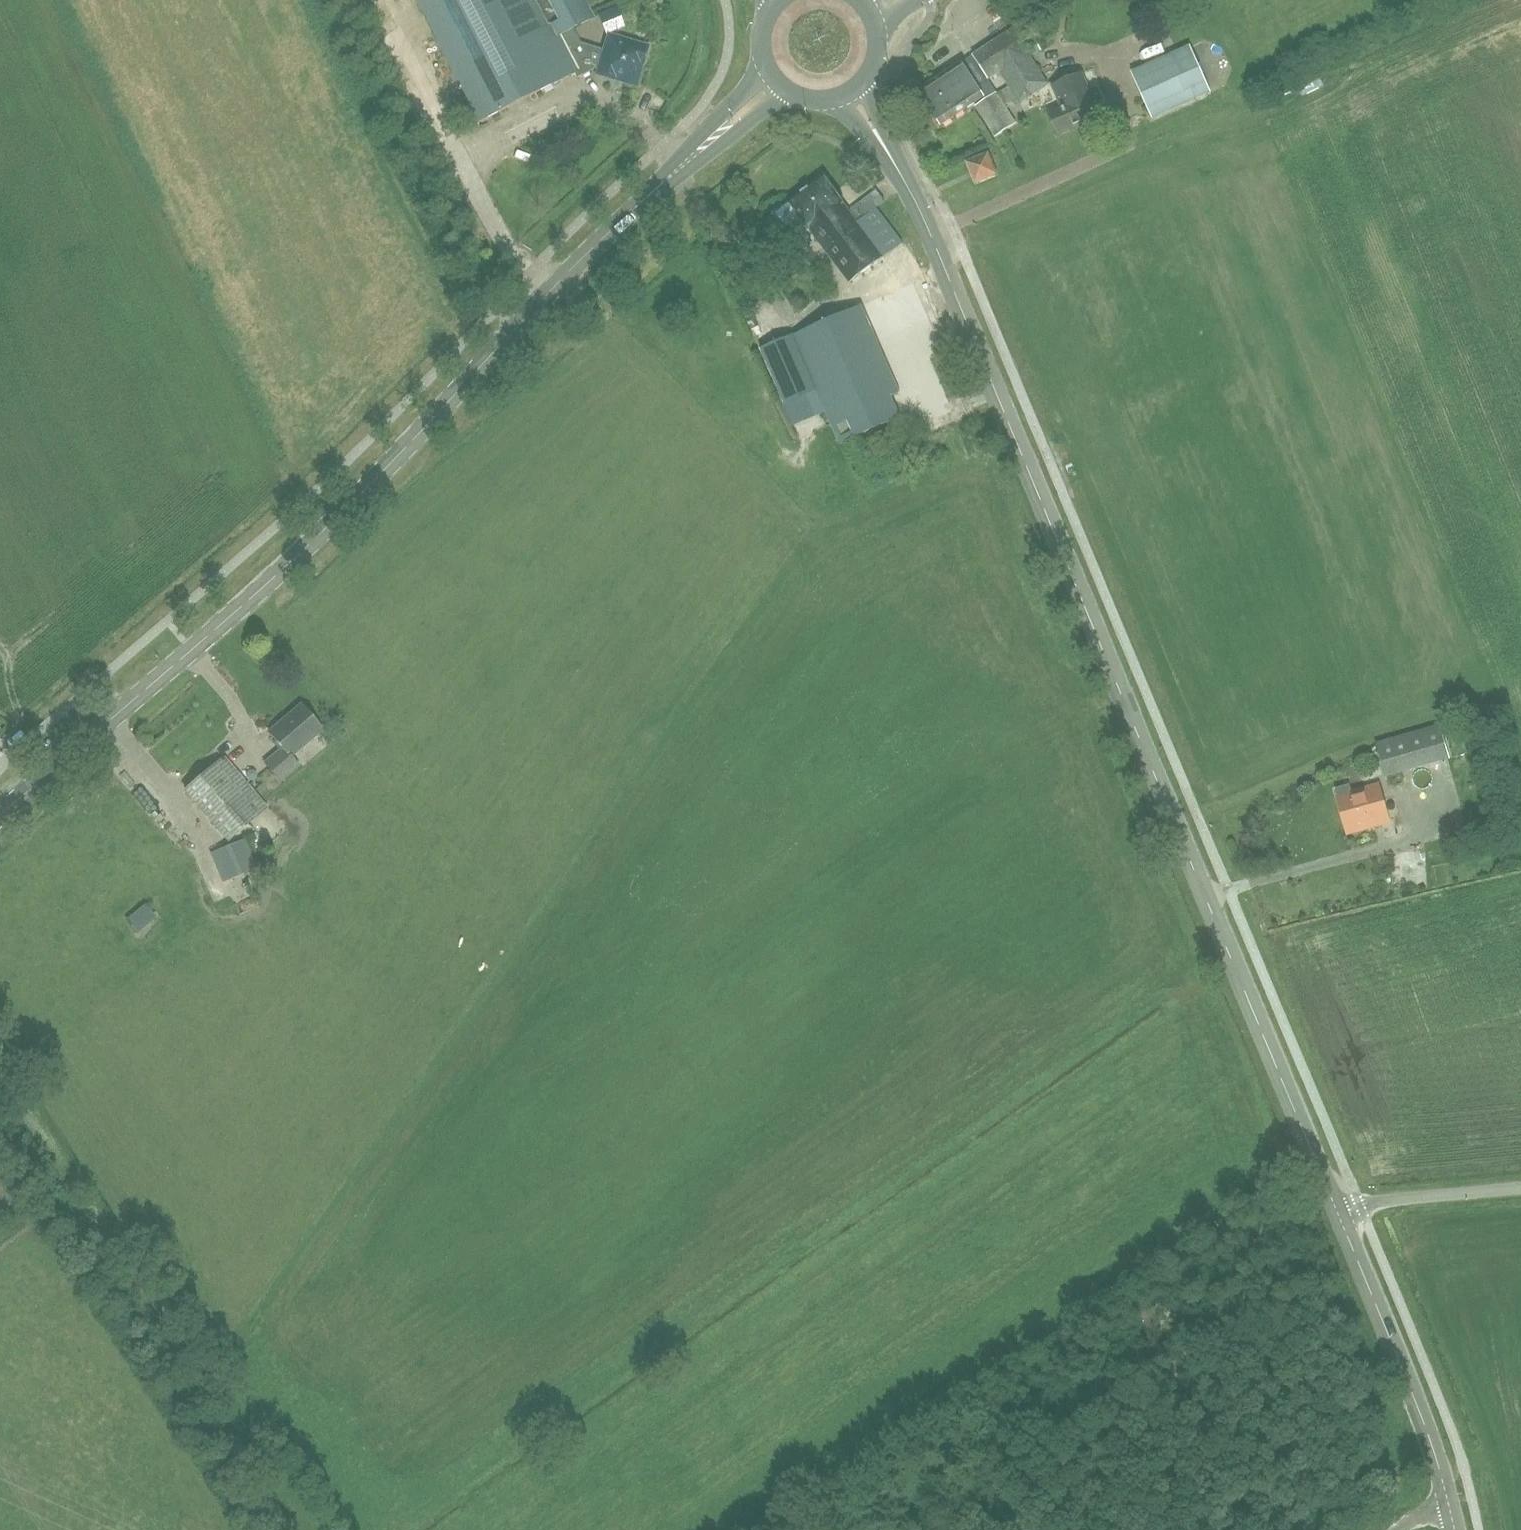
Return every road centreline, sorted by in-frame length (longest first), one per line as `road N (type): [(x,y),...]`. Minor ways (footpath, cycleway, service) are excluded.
road 1 (tertiary): [(896,166),(1338,1213)]
road 2 (tertiary): [(0,814),(328,527),(559,280),(776,81)]
road 3 (track): [(308,1529),(0,1067)]
road 4 (tertiary): [(1338,1213),(1449,1505)]
road 5 (unclassified): [(1338,1213),(1520,1188)]

